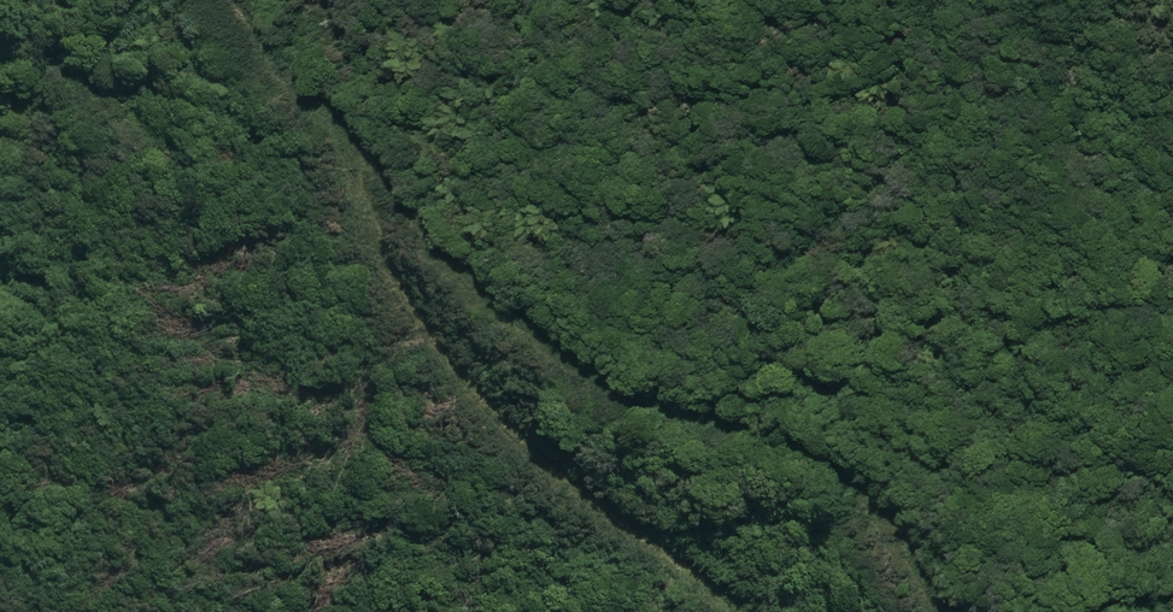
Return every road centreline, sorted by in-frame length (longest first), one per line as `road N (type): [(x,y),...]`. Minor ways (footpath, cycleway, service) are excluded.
road 1 (track): [(382,177),(567,343),(936,555),(1063,611)]
road 2 (track): [(733,611),(476,403),(406,303),(350,162),(298,83),(220,0)]

